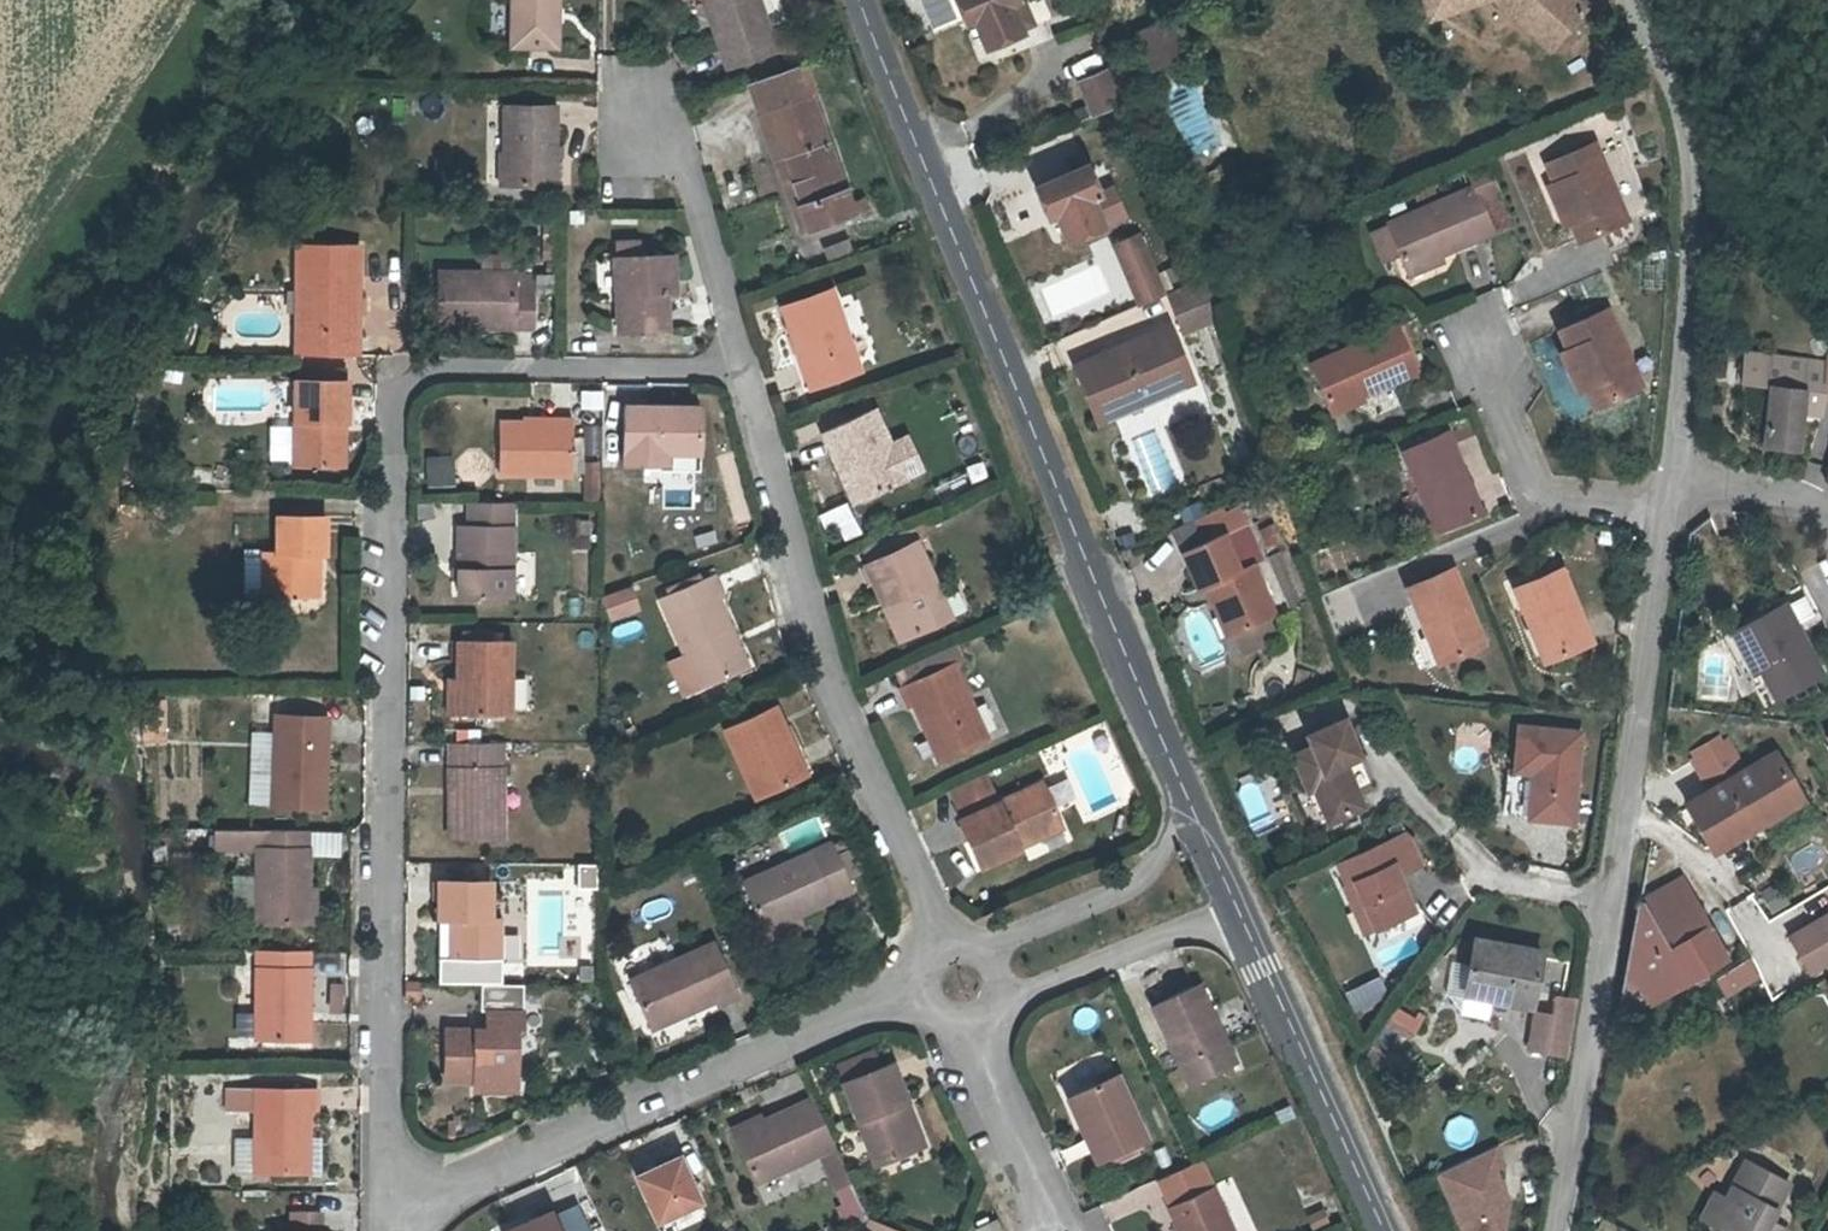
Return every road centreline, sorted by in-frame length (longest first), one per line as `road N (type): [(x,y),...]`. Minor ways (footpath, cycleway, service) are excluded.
road 1 (residential): [(744,368),(392,370),(389,1213)]
road 2 (tertiary): [(859,0),(1187,798)]
road 3 (unclassified): [(1668,514),(1557,1230)]
road 4 (residential): [(744,368),(806,626),(962,984)]
road 5 (residential): [(389,1213),(882,998),(962,984)]
road 6 (unclassified): [(1632,0),(1686,112),(1694,261),(1672,483)]
road 7 (tertiary): [(1254,944),(1385,1230)]
road 8 (residential): [(962,984),(1025,994),(1182,930),(1219,928),(1254,944)]
road 9 (residential): [(962,984),(1011,936),(1134,885),(1187,798)]
road 10 (residential): [(1668,514),(1532,488),(1480,336)]
road 11 (residential): [(631,95),(697,202),(744,368)]
road 12 (residential): [(962,984),(1057,1230)]
road 13 (residential): [(1672,483),(1822,507),(1827,517)]
road 14 (tertiary): [(1187,798),(1254,944)]

